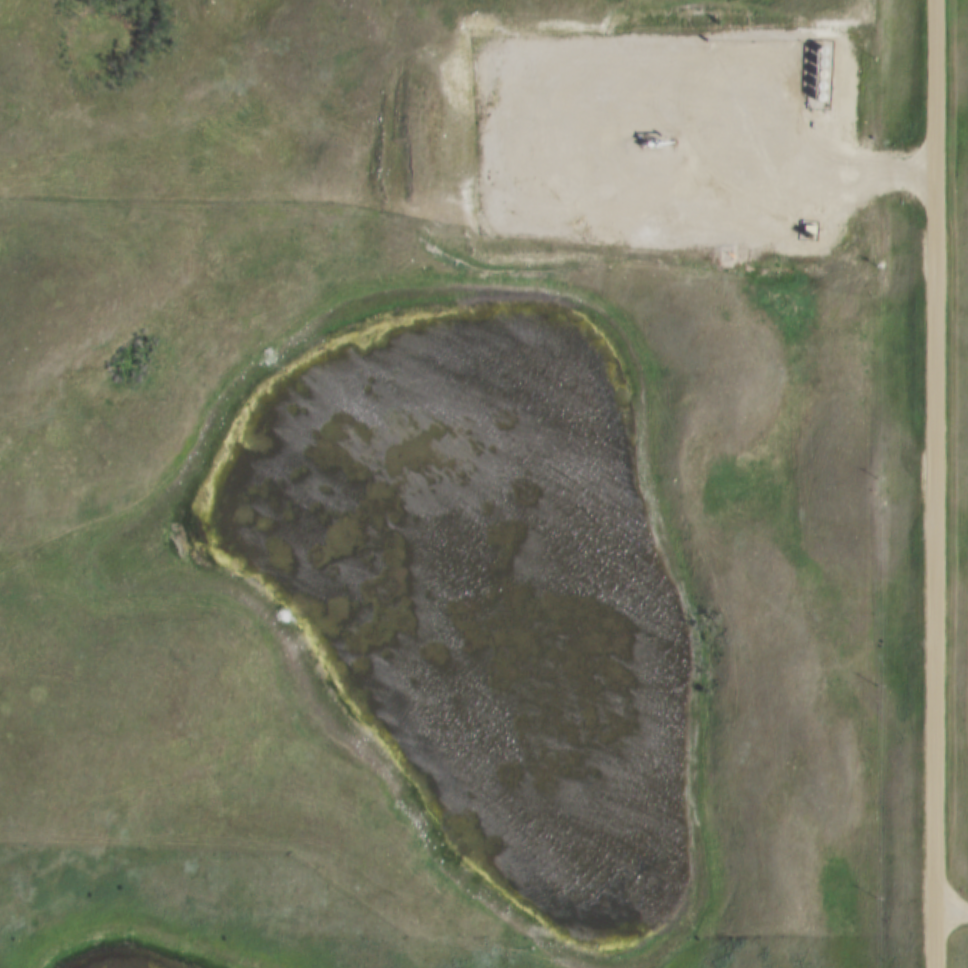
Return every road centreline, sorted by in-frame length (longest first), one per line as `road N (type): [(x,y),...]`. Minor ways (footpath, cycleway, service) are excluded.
road 1 (tertiary): [(932,967),(933,0)]

